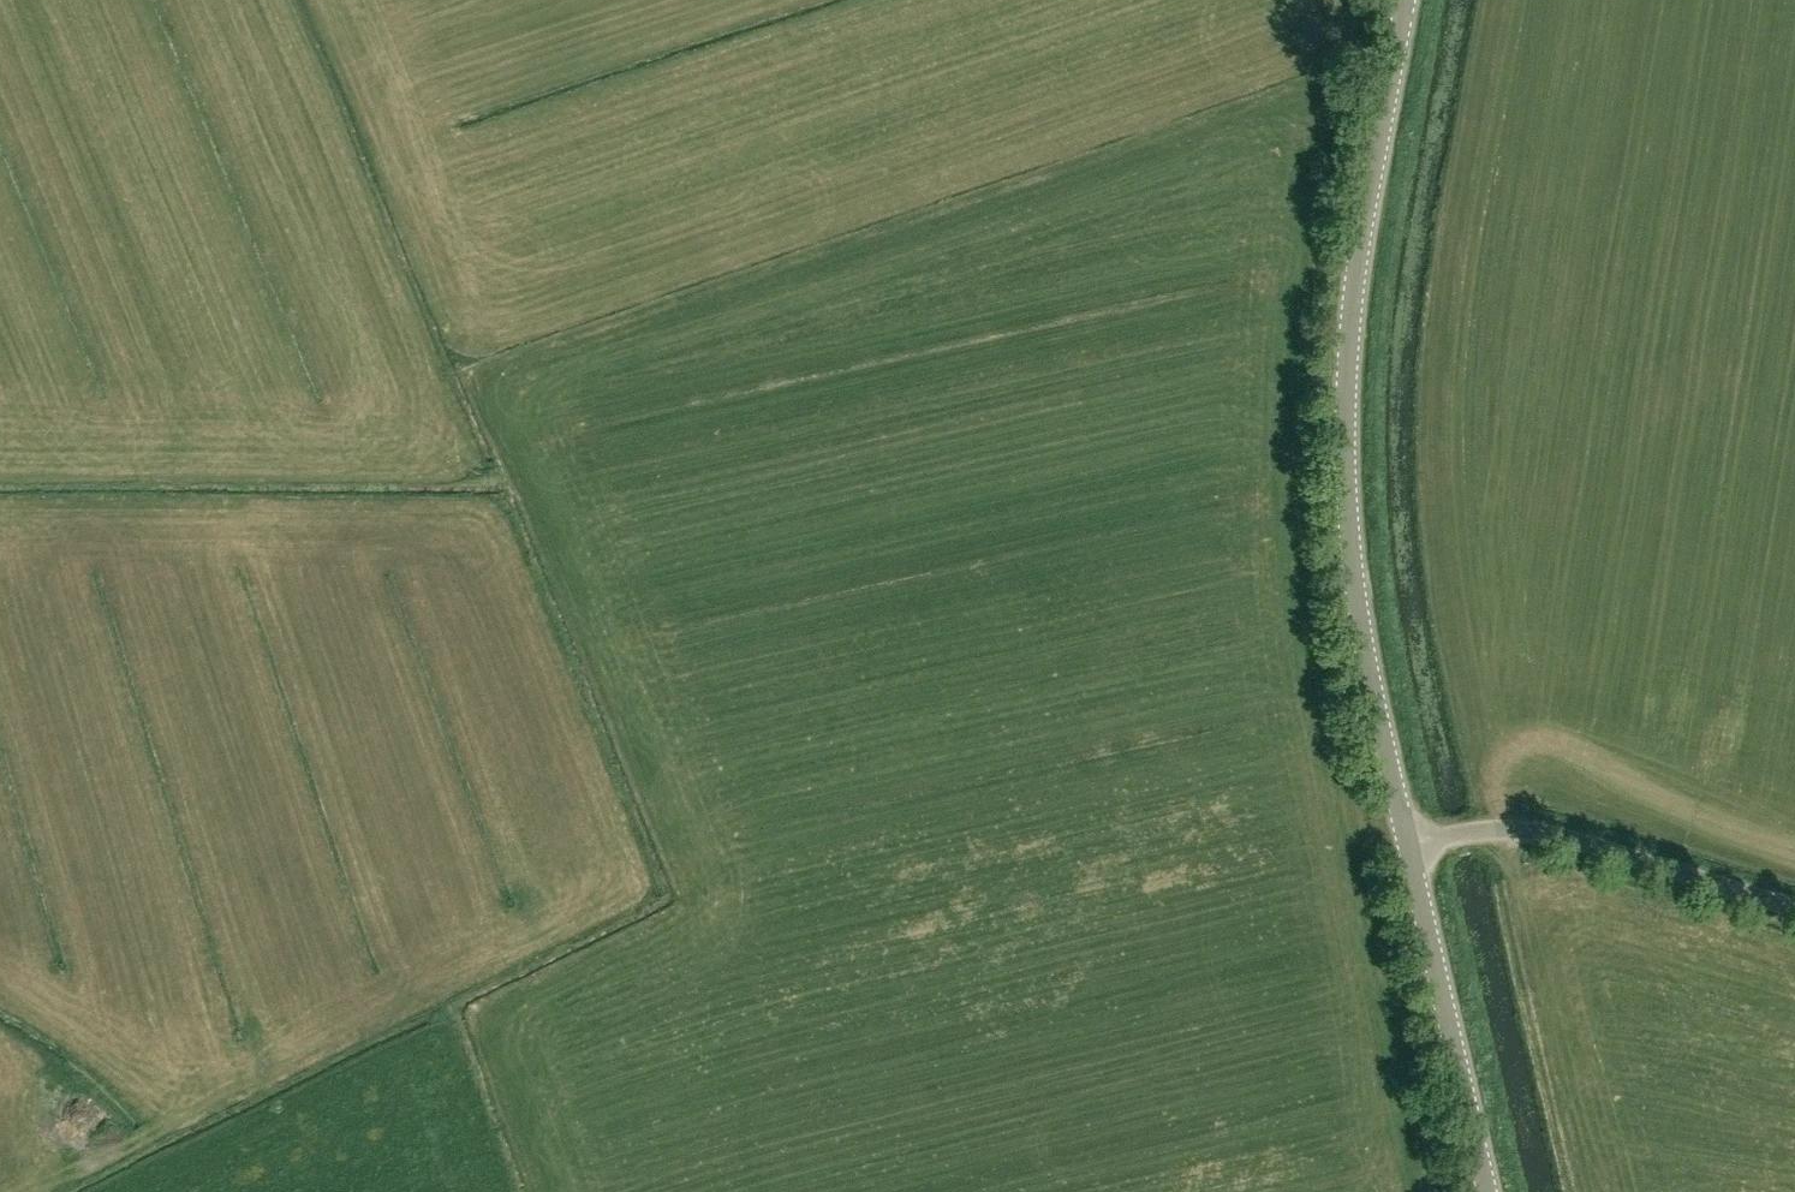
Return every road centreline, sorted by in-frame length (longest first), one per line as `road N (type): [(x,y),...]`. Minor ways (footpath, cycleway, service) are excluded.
road 1 (tertiary): [(1411,848),(1367,664),(1346,525),(1342,402),(1399,0)]
road 2 (unclassified): [(1794,910),(1516,833),(1411,848)]
road 3 (tertiary): [(1489,1191),(1411,848)]

